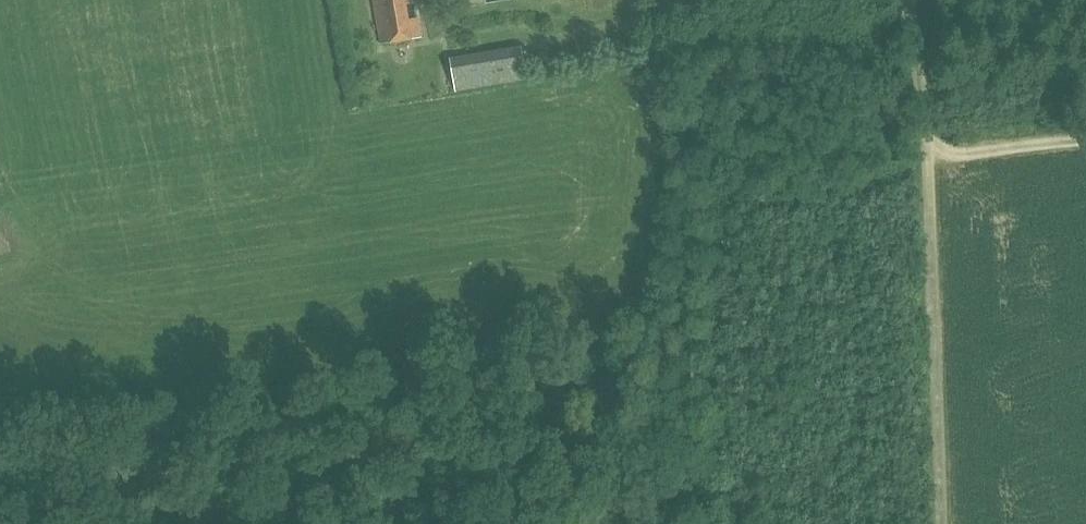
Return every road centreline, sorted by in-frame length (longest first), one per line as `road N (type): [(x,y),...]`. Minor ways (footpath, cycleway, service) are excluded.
road 1 (track): [(926,149),(974,153),(1085,138)]

